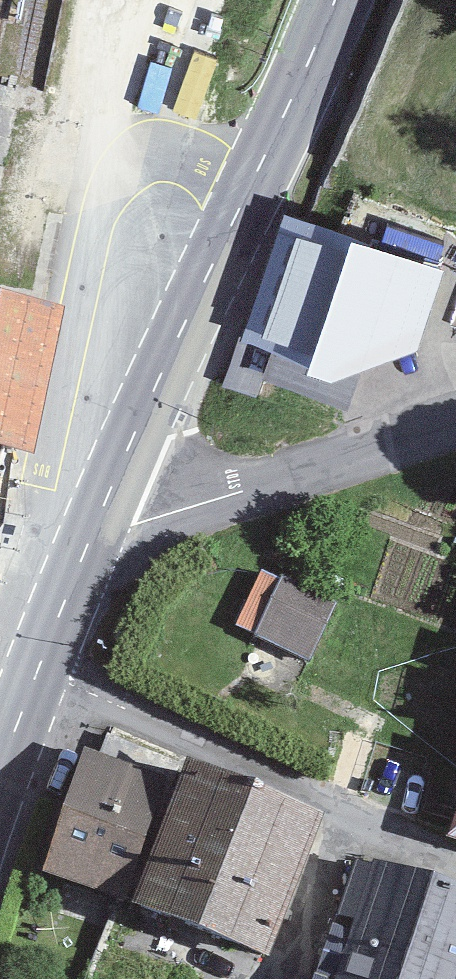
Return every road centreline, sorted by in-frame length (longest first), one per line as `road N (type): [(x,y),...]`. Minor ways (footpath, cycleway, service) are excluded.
road 1 (secondary): [(87,545),(336,0)]
road 2 (residential): [(455,416),(87,545)]
road 3 (secondary): [(0,769),(87,545)]

